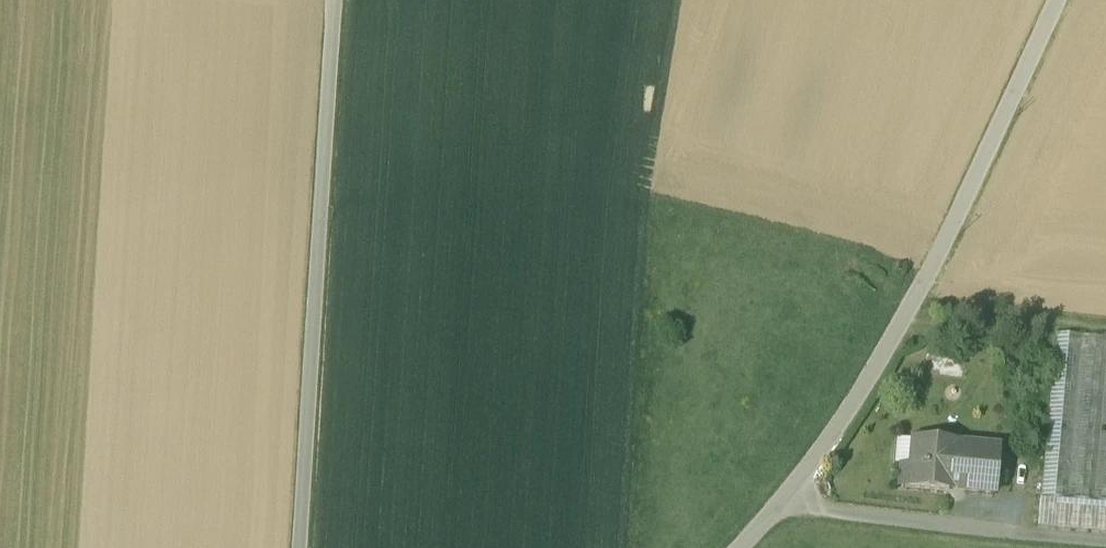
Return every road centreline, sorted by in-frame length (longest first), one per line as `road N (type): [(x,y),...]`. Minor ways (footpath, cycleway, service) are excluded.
road 1 (residential): [(746,547),(821,458),(881,361),(1060,0)]
road 2 (residential): [(333,0),(299,547)]

